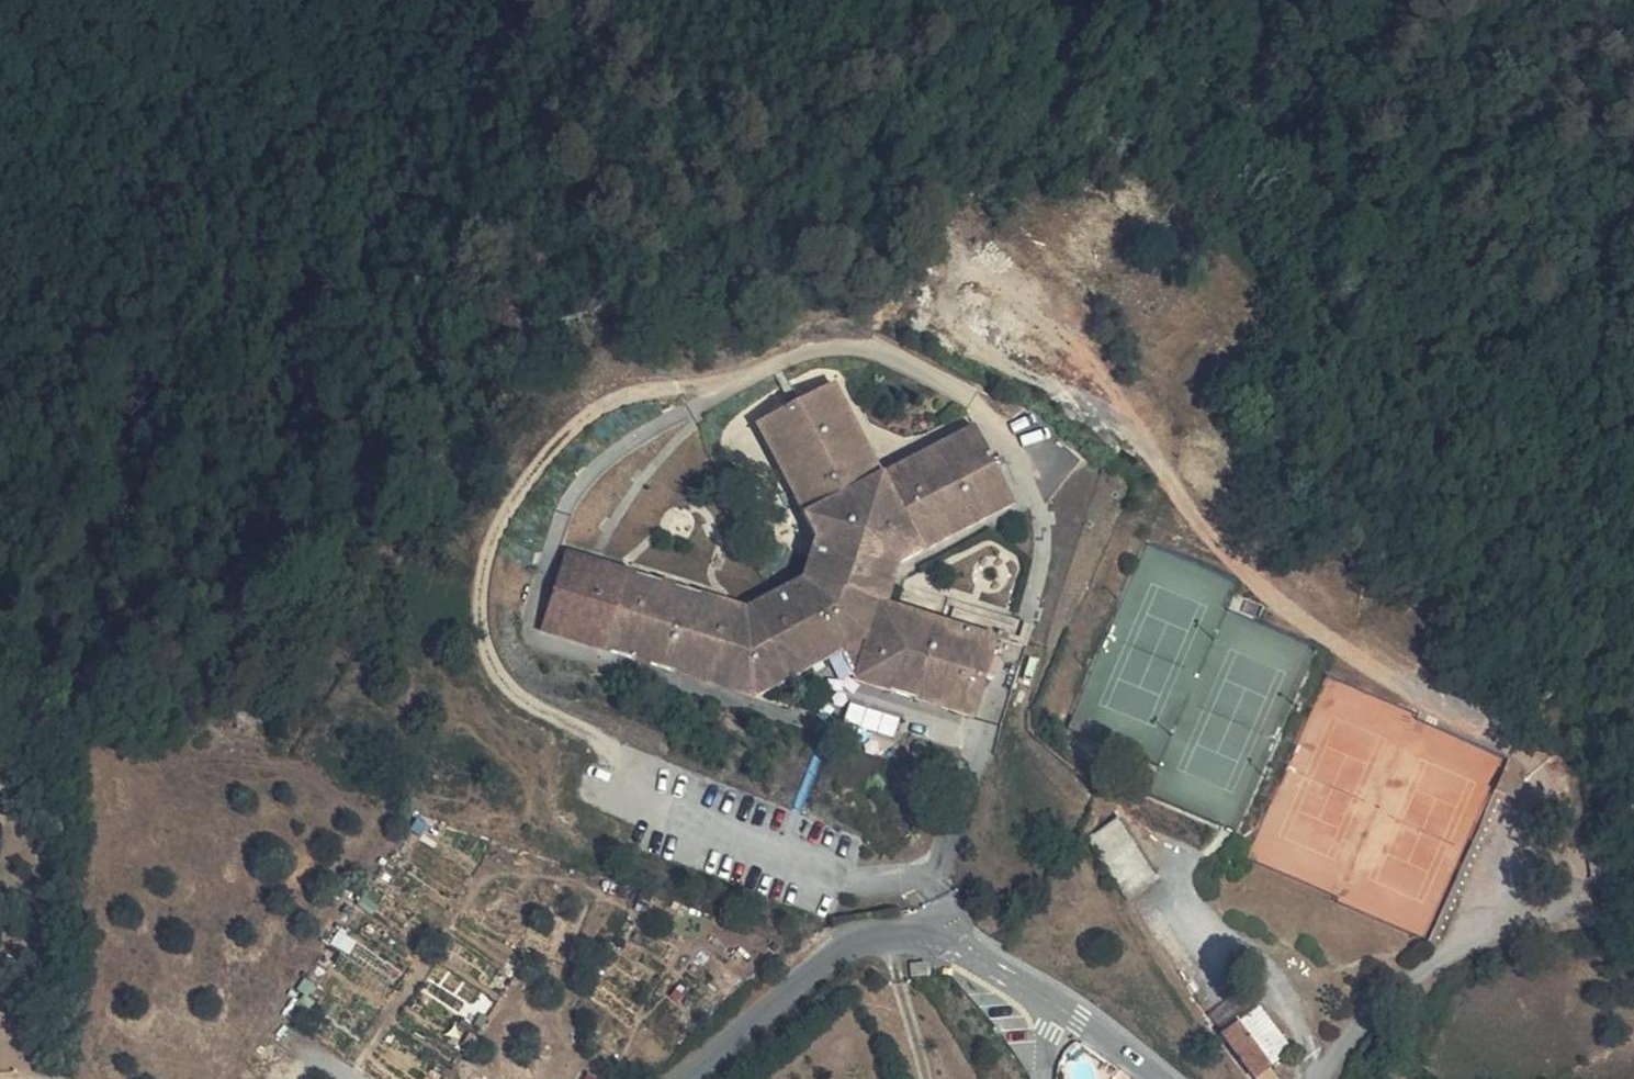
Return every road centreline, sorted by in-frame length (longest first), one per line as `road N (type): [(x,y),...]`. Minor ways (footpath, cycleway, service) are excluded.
road 1 (residential): [(689,1078),(820,963),(867,936),(951,942),(1060,1006)]
road 2 (residential): [(1060,1006),(1164,1078)]

